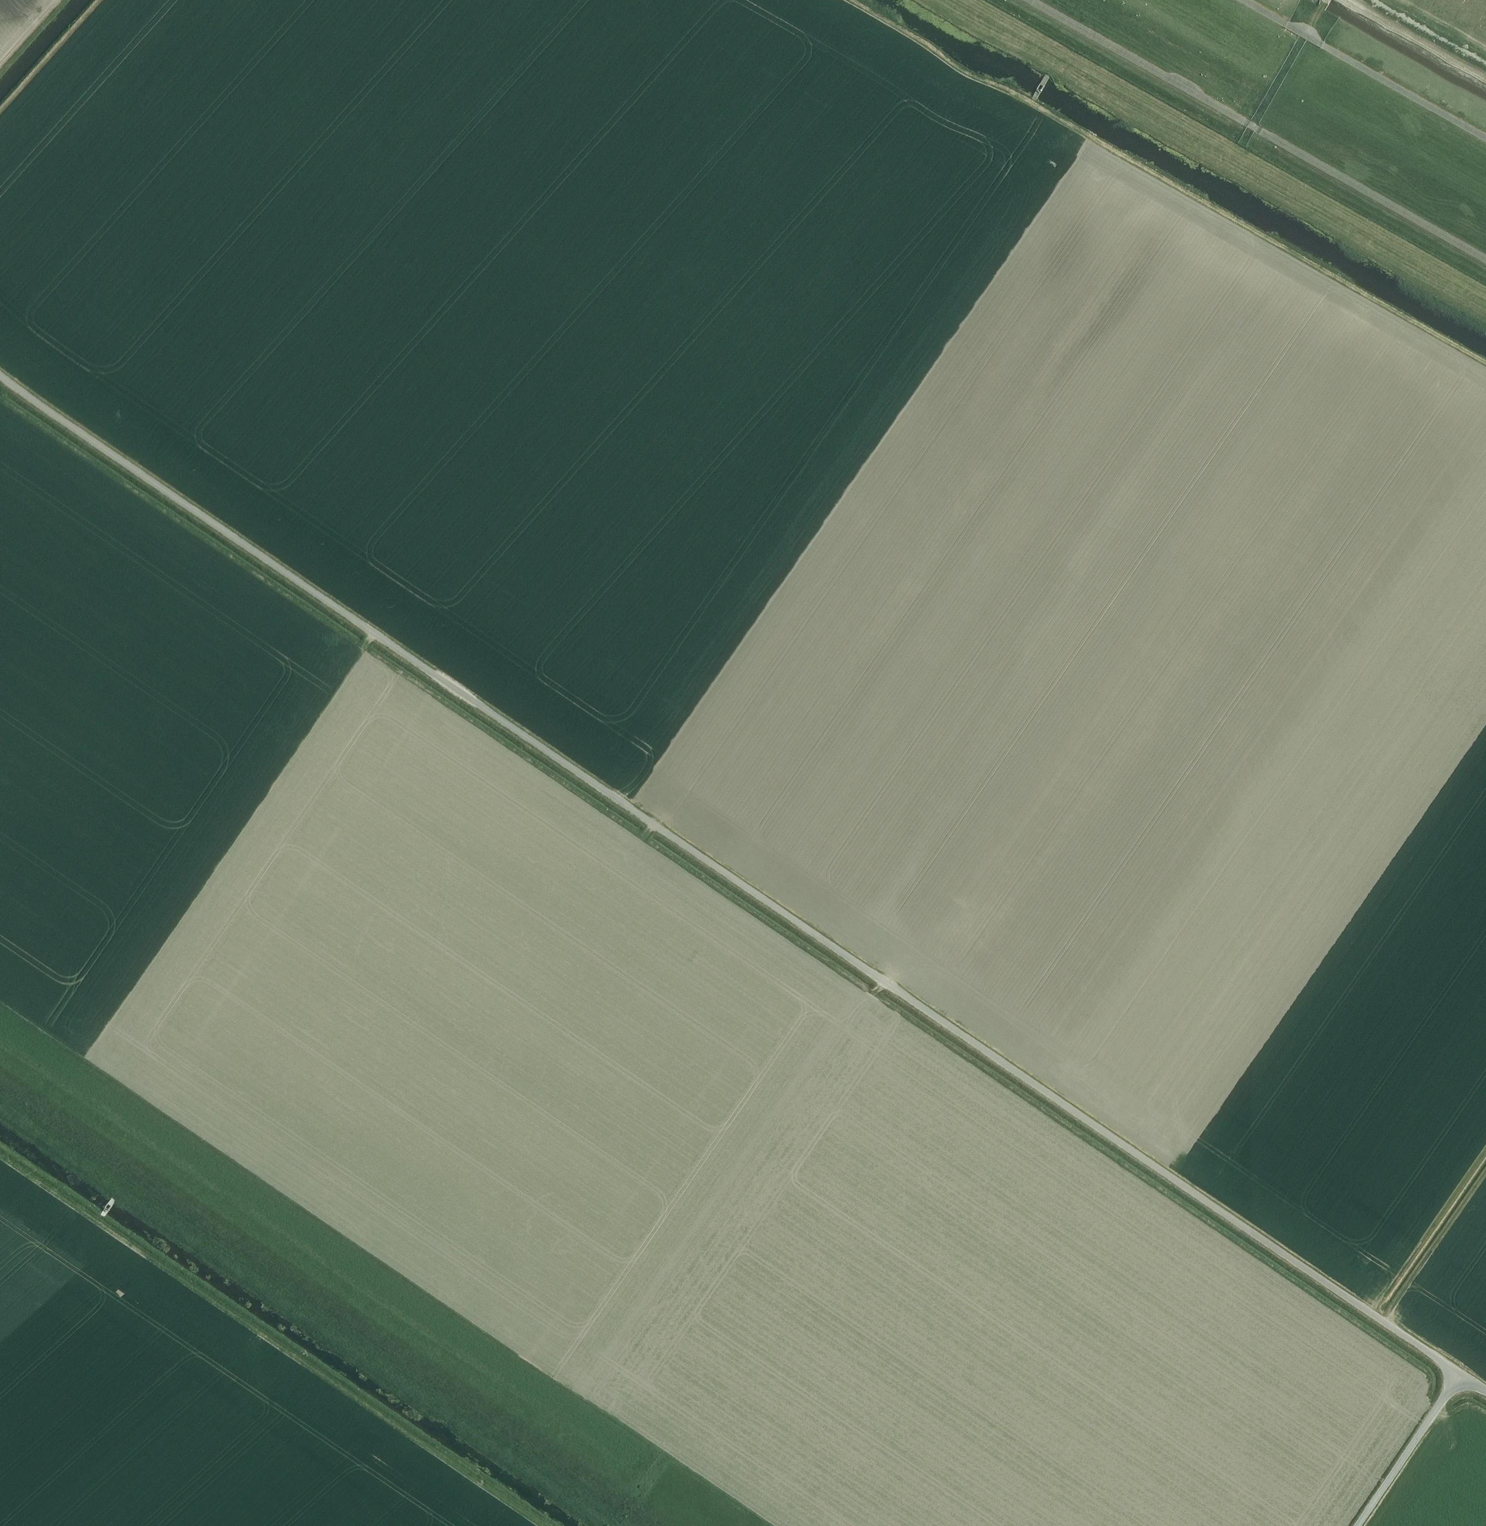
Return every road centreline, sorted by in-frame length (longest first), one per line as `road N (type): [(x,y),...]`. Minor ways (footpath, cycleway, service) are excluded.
road 1 (unclassified): [(1461,1375),(0,375)]
road 2 (unclassified): [(1358,1525),(1461,1375)]

